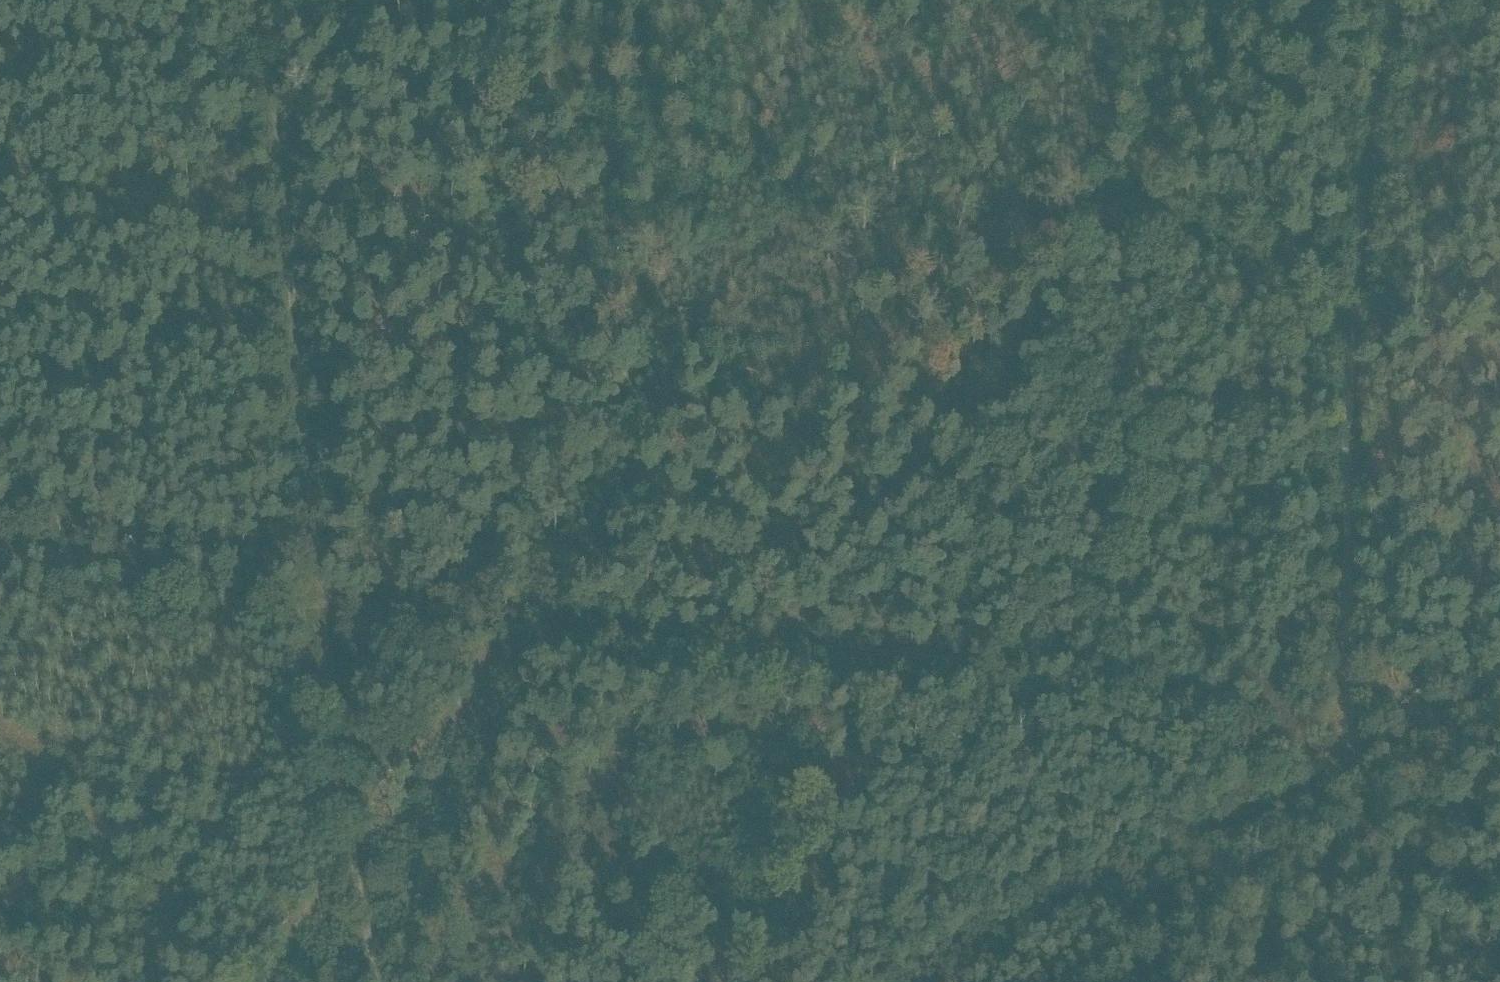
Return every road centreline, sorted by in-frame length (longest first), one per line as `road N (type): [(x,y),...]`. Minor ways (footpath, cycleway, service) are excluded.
road 1 (track): [(1354,766),(1313,761),(1202,706),(1123,681),(342,602)]
road 2 (track): [(1354,766),(1368,292),(1402,0)]
road 3 (track): [(985,981),(1354,766),(1499,691)]
road 4 (track): [(342,602),(391,981)]
road 5 (track): [(342,602),(300,232)]
road 6 (track): [(342,602),(21,554)]
road 7 (track): [(1360,811),(1361,838),(1277,935)]

